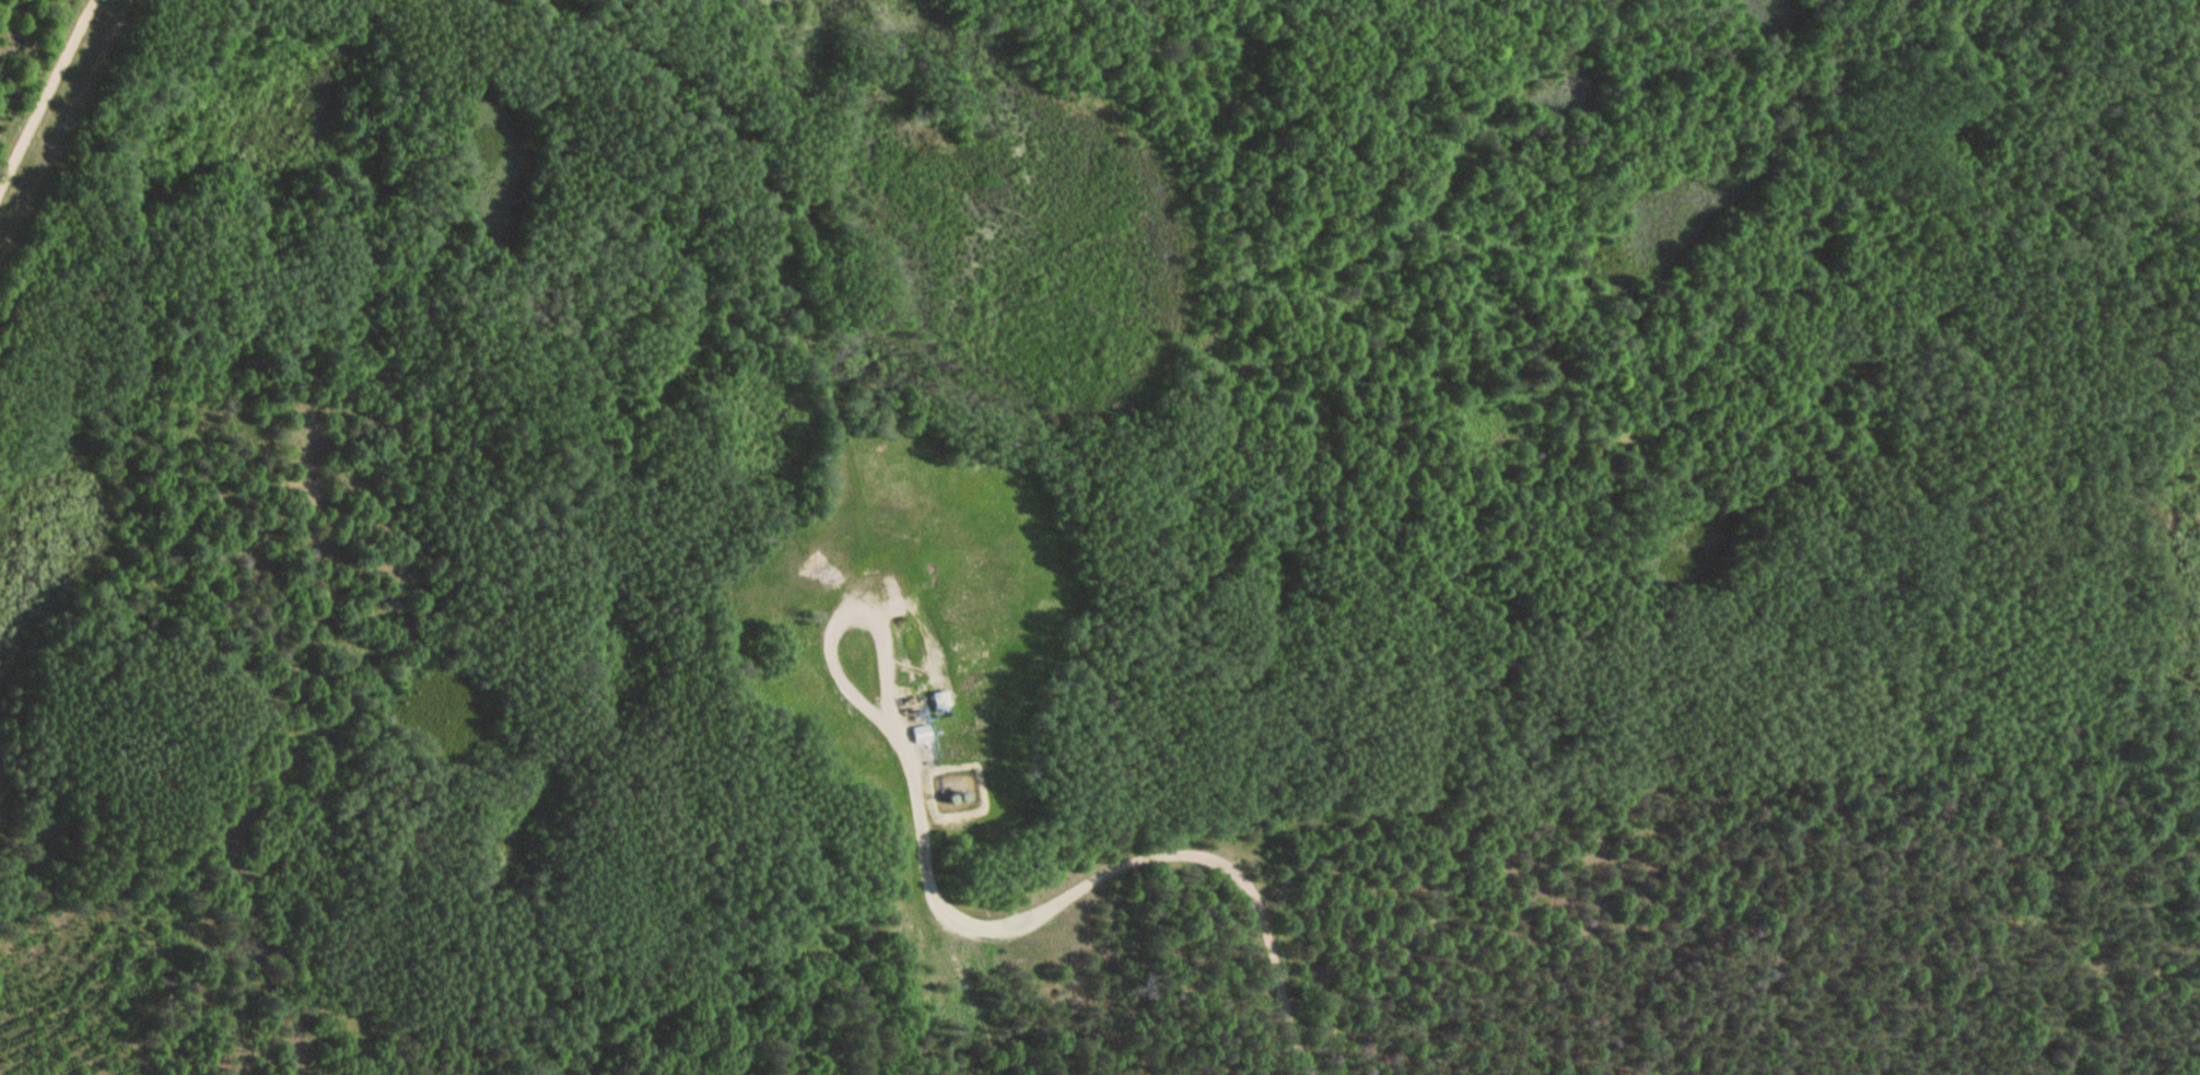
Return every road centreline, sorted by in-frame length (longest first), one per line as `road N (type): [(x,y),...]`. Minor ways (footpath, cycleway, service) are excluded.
road 1 (track): [(0,192),(92,0)]
road 2 (track): [(993,1074),(938,928)]

